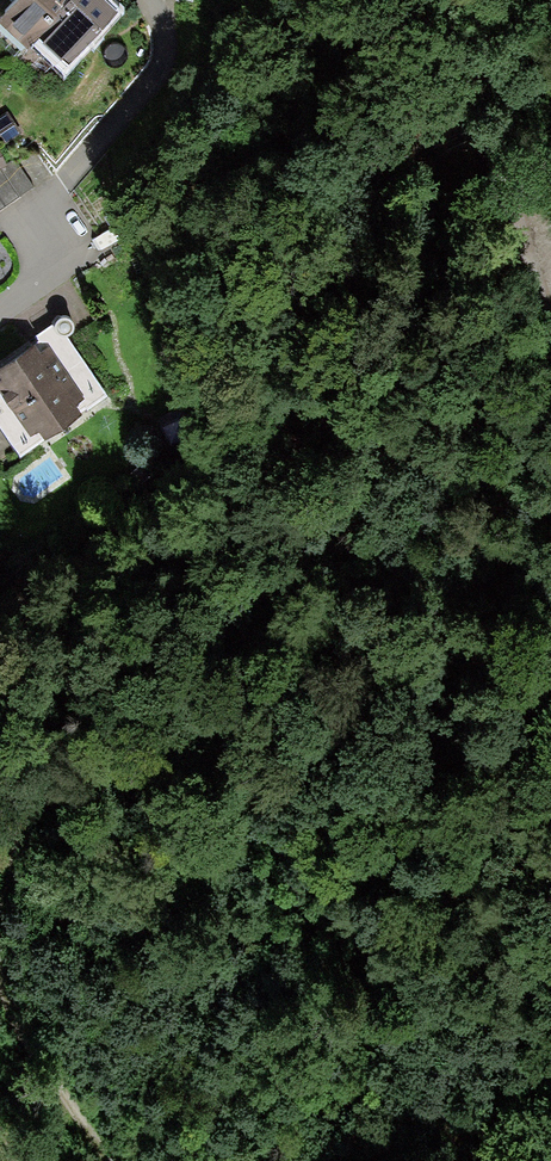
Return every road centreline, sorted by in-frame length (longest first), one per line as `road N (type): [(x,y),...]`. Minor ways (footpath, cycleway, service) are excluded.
road 1 (track): [(0,913),(24,829),(217,523),(387,393),(546,293)]
road 2 (track): [(550,317),(445,0)]
road 3 (track): [(109,1160),(6,999),(0,973)]
road 4 (track): [(0,569),(23,595),(39,670),(75,751)]

